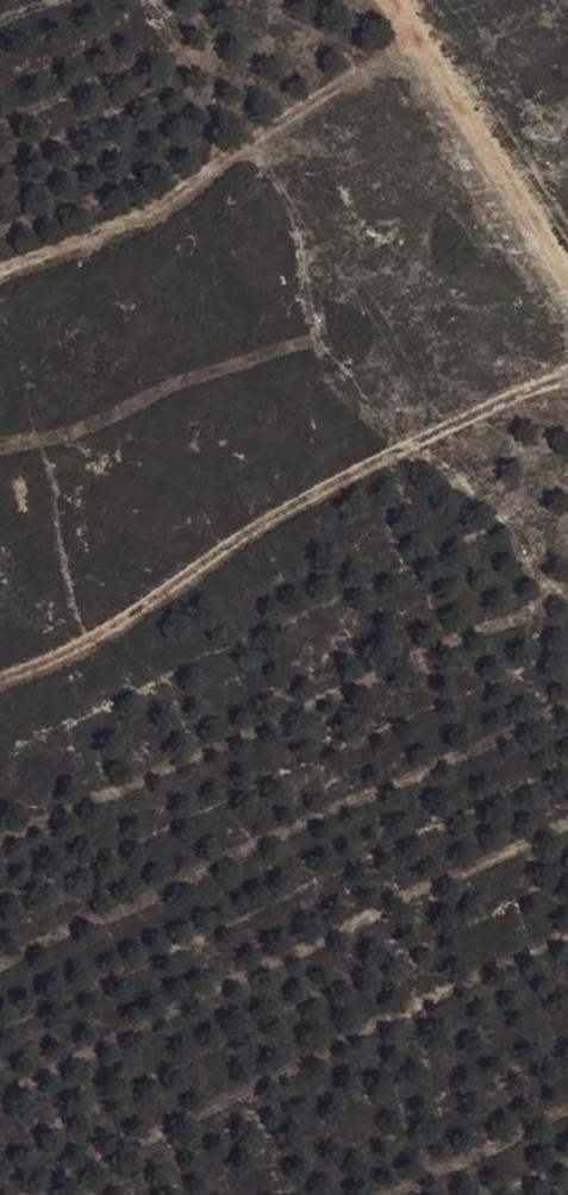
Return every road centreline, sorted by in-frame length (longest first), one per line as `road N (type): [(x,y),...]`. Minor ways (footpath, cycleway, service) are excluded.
road 1 (track): [(0,668),(147,599),(277,510),(509,390),(567,368)]
road 2 (track): [(420,23),(170,195),(0,264)]
road 3 (track): [(567,253),(405,0)]

